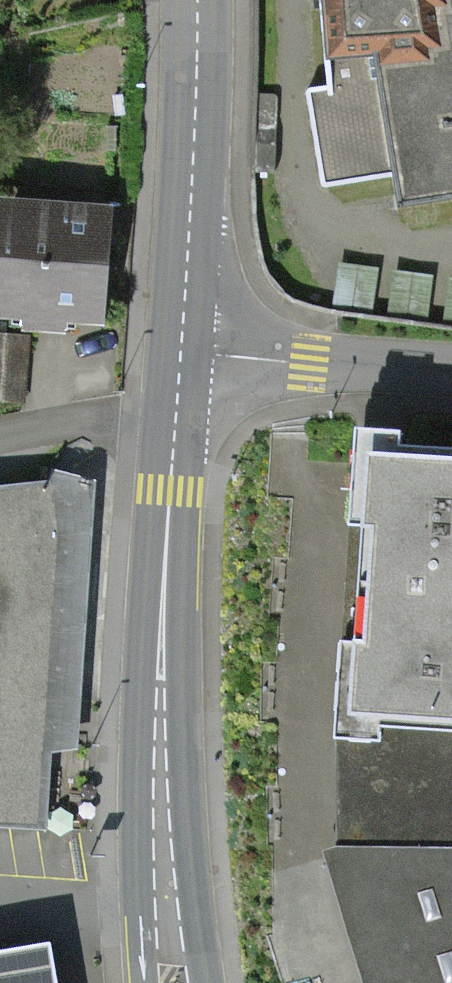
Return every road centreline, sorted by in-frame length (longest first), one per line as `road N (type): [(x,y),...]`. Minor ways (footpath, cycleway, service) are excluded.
road 1 (primary): [(174,419),(160,738),(174,982)]
road 2 (primary): [(197,0),(180,355)]
road 3 (residential): [(180,355),(451,377)]
road 4 (residential): [(0,438),(174,419)]

